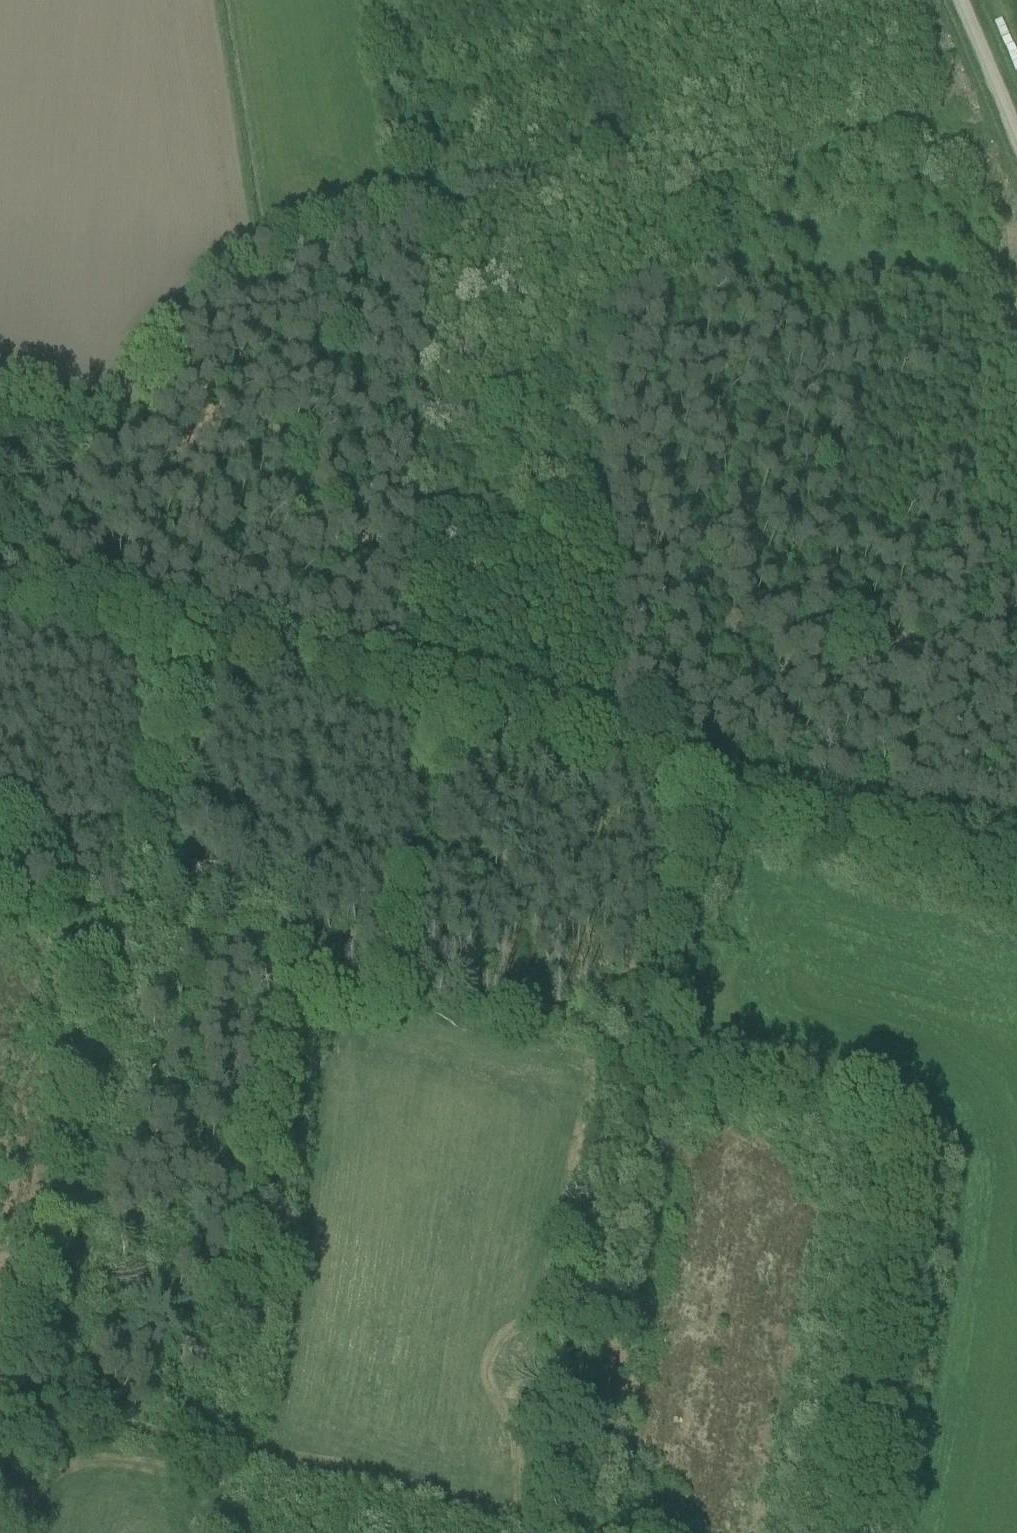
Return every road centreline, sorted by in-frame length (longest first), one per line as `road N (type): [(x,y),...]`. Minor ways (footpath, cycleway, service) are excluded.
road 1 (track): [(0,576),(1016,830)]
road 2 (track): [(619,1532),(0,1362)]
road 3 (unclassified): [(1016,140),(960,0)]

